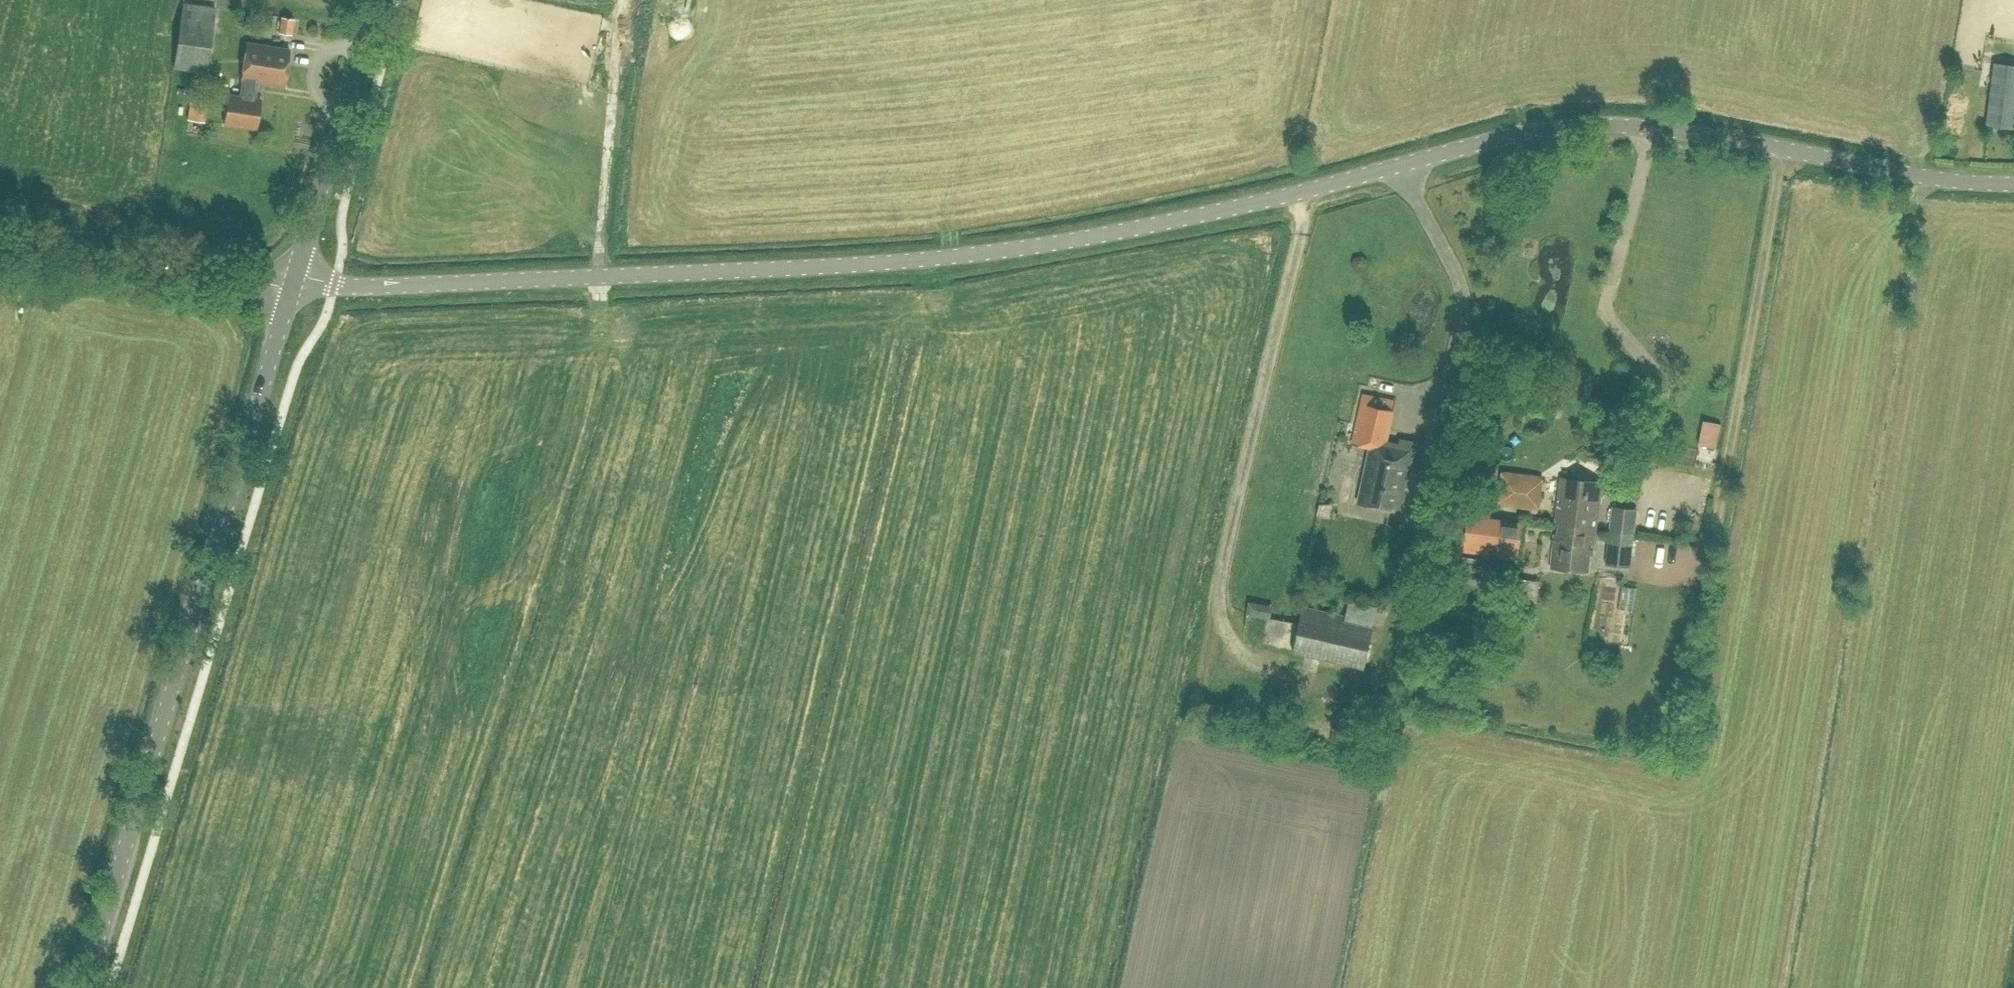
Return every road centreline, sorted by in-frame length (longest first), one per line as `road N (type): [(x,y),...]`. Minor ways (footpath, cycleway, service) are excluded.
road 1 (tertiary): [(293,280),(920,258),(1199,213),(1585,122),(2013,182)]
road 2 (tertiary): [(82,987),(293,280)]
road 3 (track): [(1295,190),(1299,240),(1220,579),(1222,622),(1234,647),(1289,678)]
road 4 (track): [(1781,147),(1714,531),(1682,572)]
road 5 (unclassified): [(293,280),(0,240)]
road 6 (tertiary): [(293,280),(372,0)]

